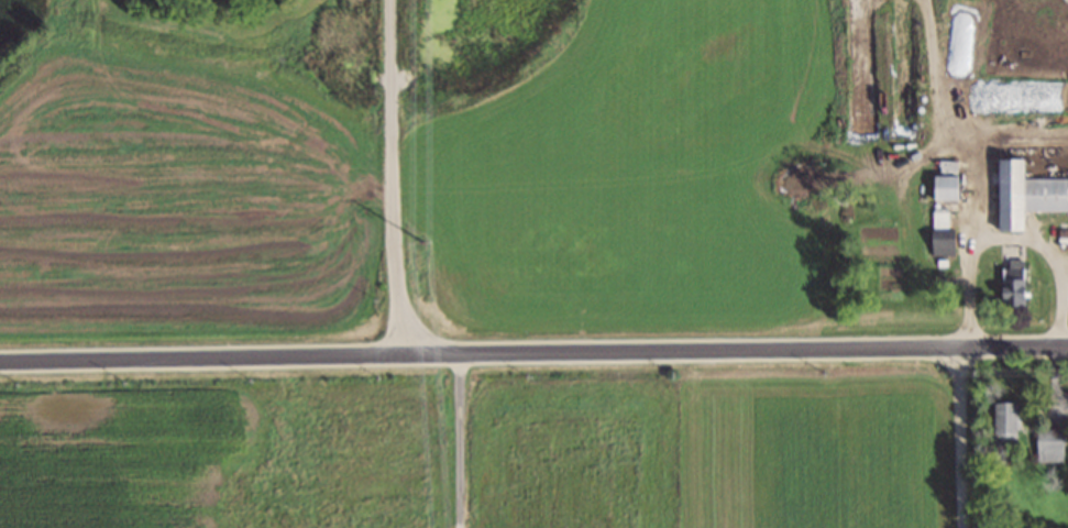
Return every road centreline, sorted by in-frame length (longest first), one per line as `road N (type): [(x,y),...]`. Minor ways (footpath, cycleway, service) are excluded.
road 1 (residential): [(0,360),(1067,343)]

